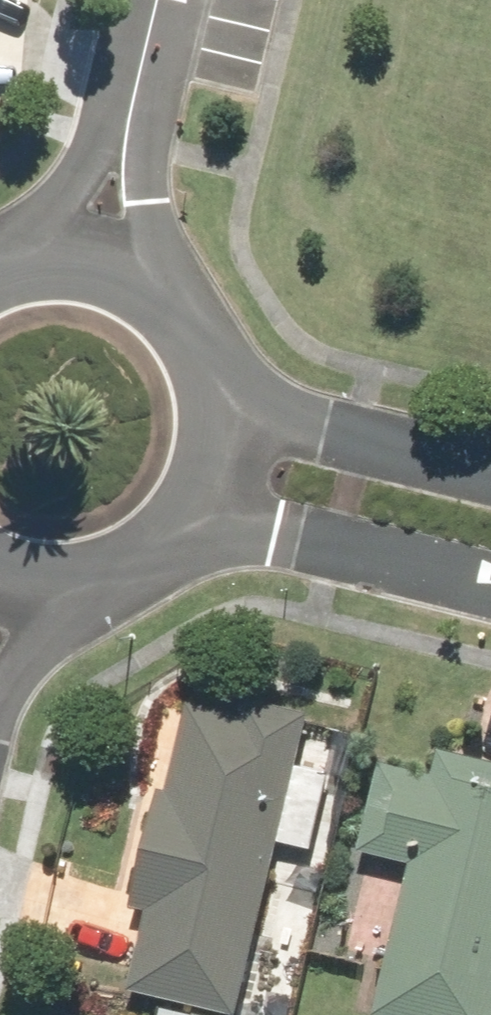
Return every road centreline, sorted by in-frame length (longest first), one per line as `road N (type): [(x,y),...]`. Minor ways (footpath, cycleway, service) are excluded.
road 1 (residential): [(490,581),(285,530),(179,526)]
road 2 (residential): [(212,380),(260,411),(313,429),(490,473)]
road 3 (residential): [(106,261),(166,0)]
road 4 (residential): [(179,526),(145,557),(104,579),(59,589),(13,586)]
road 5 (residential): [(106,261),(174,307),(212,380)]
road 6 (residential): [(212,380),(216,431),(205,481),(179,526)]

